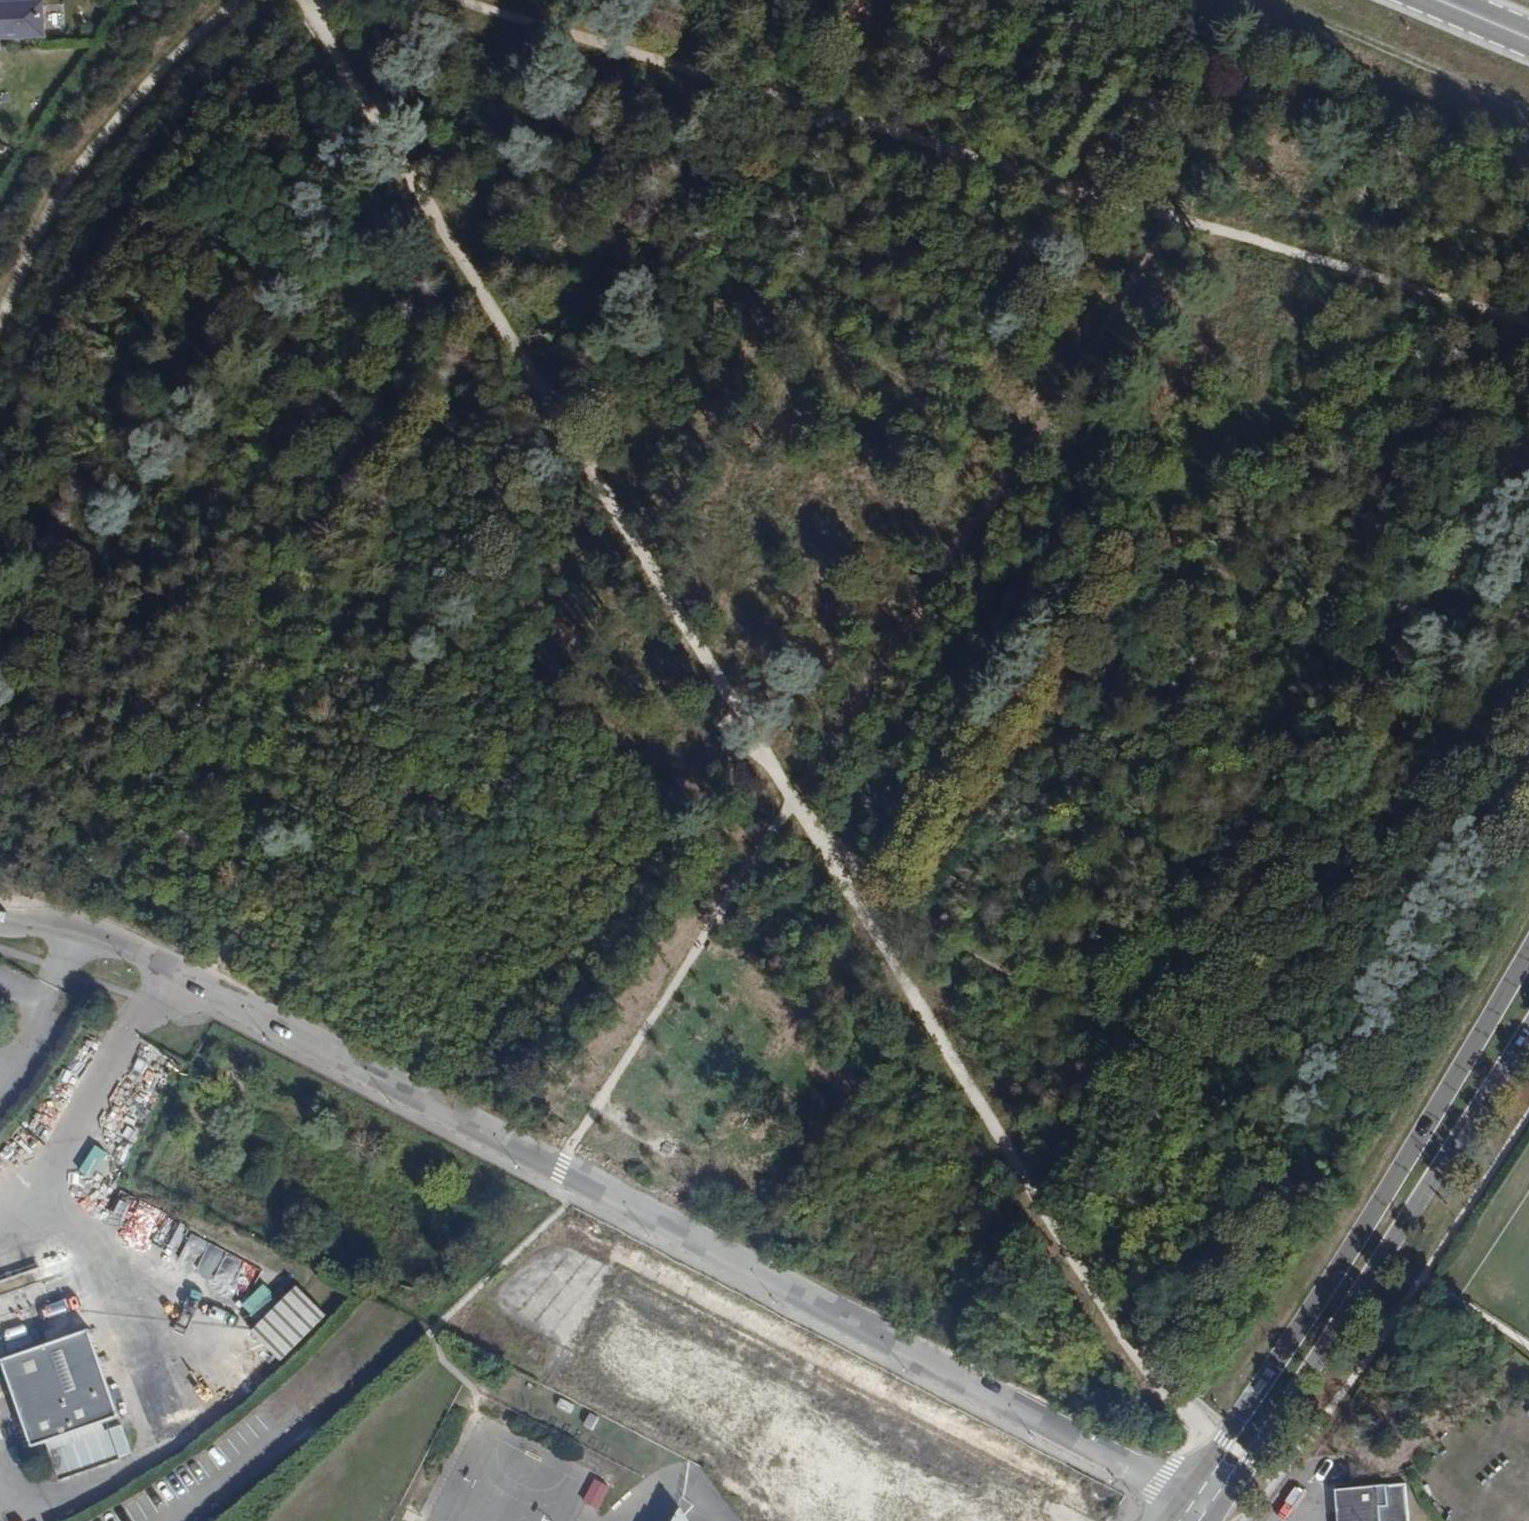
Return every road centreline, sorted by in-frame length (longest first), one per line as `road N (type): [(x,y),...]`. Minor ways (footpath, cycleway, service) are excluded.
road 1 (residential): [(1193,1494),(116,942),(0,920)]
road 2 (secondary): [(1528,953),(1193,1494)]
road 3 (secondary): [(1220,1511),(1528,1037)]

